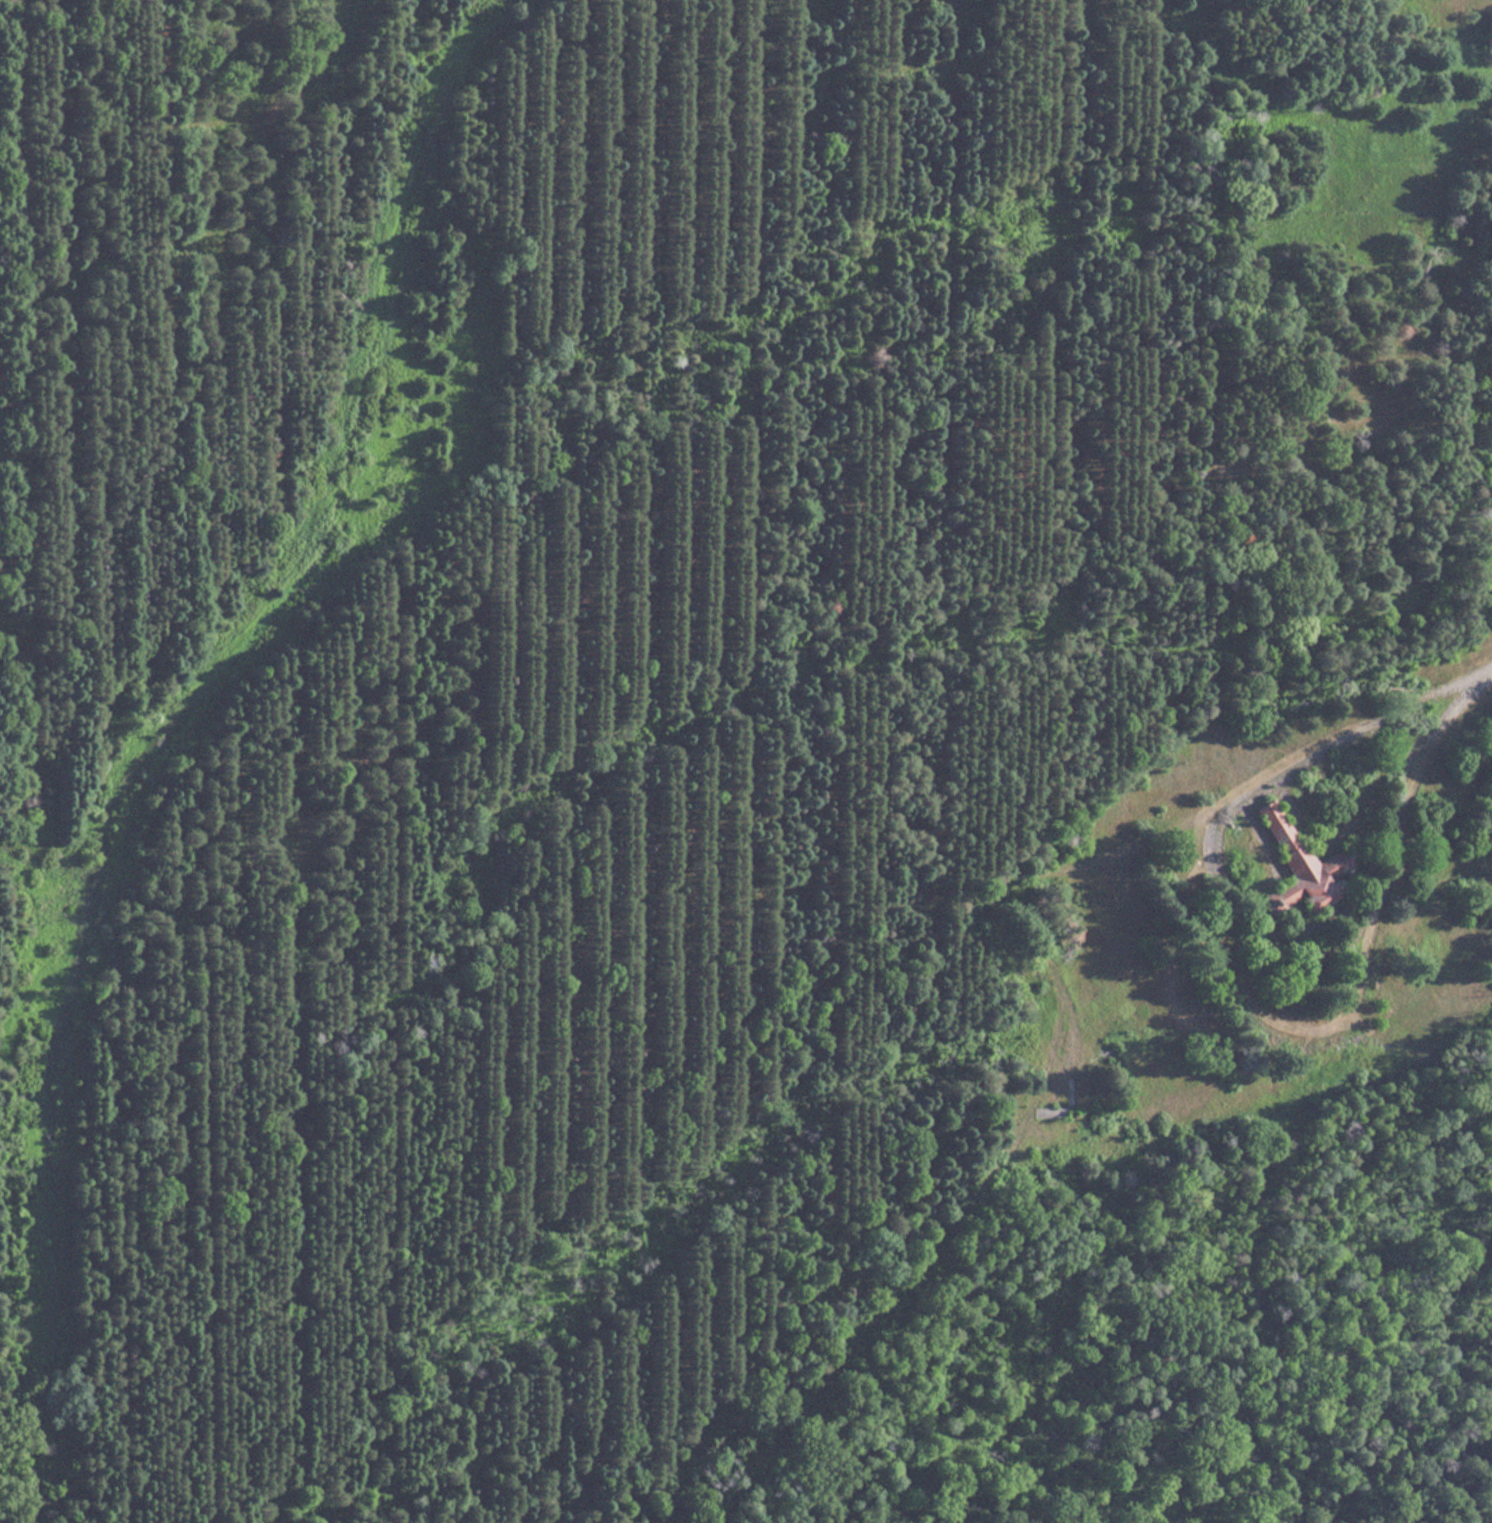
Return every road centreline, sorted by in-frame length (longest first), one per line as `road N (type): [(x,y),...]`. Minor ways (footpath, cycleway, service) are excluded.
road 1 (residential): [(1233,804),(1328,743),(1491,664)]

